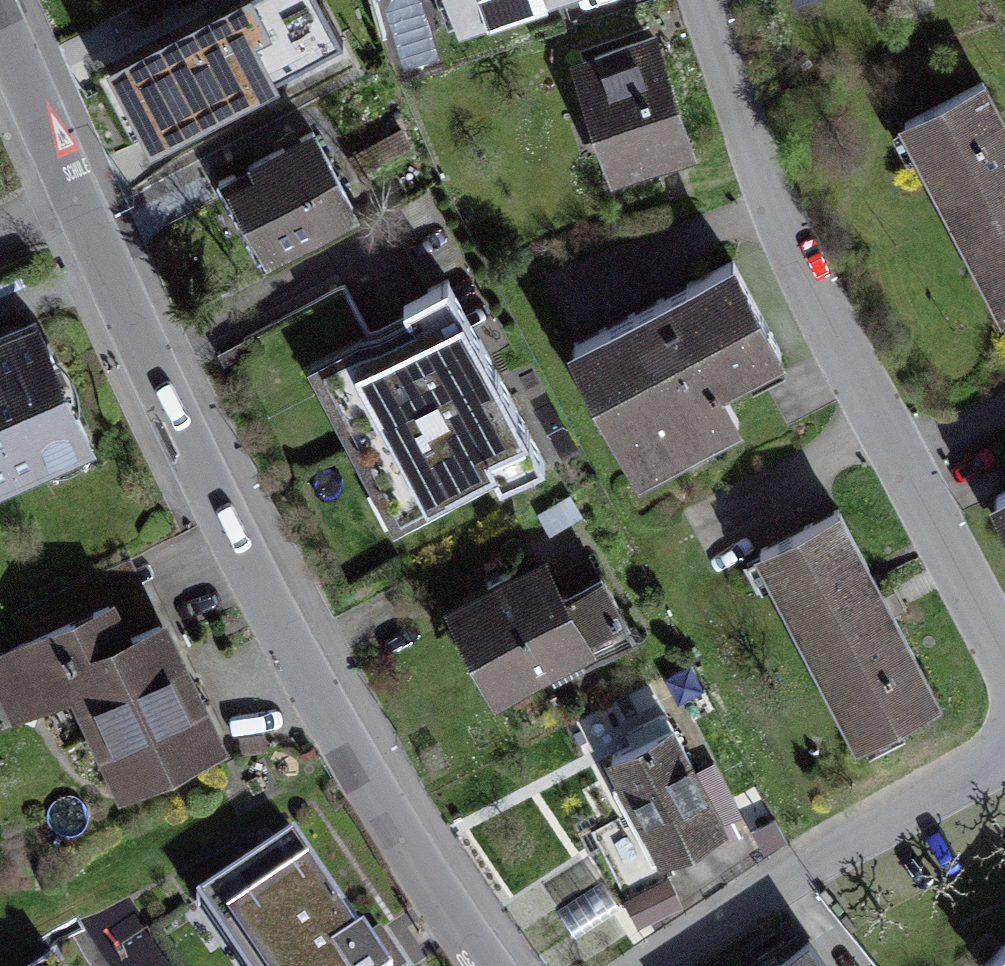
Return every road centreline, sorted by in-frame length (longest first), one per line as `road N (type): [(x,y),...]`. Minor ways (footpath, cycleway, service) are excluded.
road 1 (residential): [(0,25),(320,704),(490,965)]
road 2 (residential): [(1004,663),(842,358),(774,211),(703,0)]
road 3 (residential): [(653,965),(795,870),(998,758),(1004,742)]

